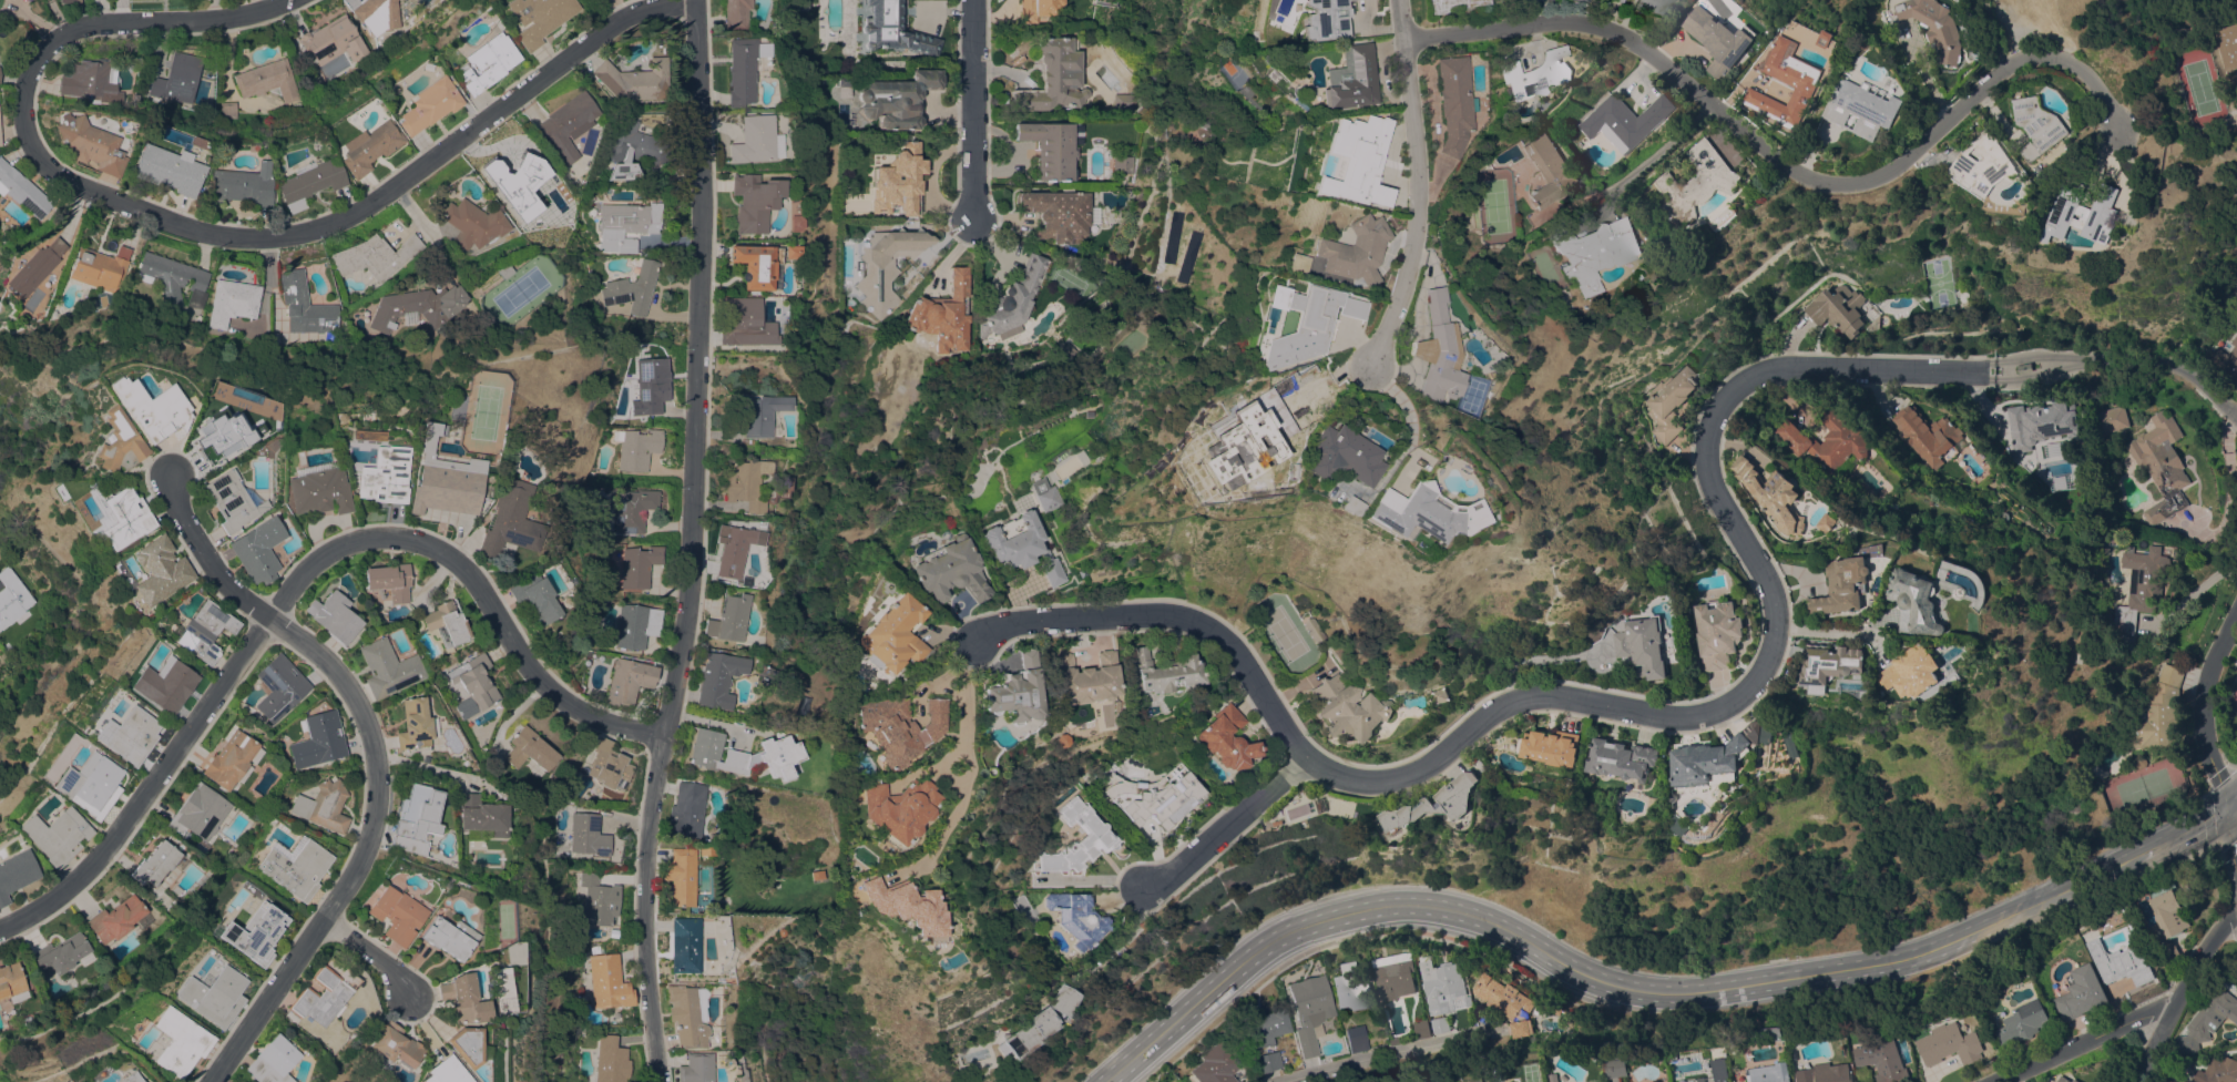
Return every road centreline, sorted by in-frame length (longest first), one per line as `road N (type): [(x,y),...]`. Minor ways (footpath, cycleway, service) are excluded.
road 1 (residential): [(972,652),(1014,620),(1172,616),(1205,625),(1233,649),(1303,755),(1328,772),(1386,784),(1424,777),(1498,716),(1540,698),(1715,725),(1764,670),(1780,626),(1769,571),(1710,476),(1709,430),(1734,387),(1774,367),(2002,374),(2082,367),(2195,387),(2236,406)]
road 2 (secondary): [(1109,1081),(1261,951),(1330,917),(1396,908),(1460,915),(1592,978),(1693,994),(1918,958),(2145,856)]
road 3 (residential): [(694,0),(625,19),(521,91),(502,114),(326,226),(241,233),(63,195),(33,169),(22,131),(30,88),(45,60),(74,42),(255,0)]
road 4 (residential): [(2124,129),(2078,64),(2029,55),(1991,67),(1943,120),(1875,176),(1827,182),(1784,167),(1587,23),(1543,17),(1396,42)]
road 5 (residential): [(663,733),(690,605),(704,175),(694,0)]
road 6 (residential): [(663,733),(591,719),(554,692),(453,570),(396,537),(337,544),(304,565),(262,616)]
road 7 (residential): [(262,616),(104,850),(27,920),(0,929)]
road 8 (residential): [(317,919),(374,830),(382,787),(379,726),(358,688),(262,616)]
road 9 (residential): [(1395,0),(1404,167),(1392,267),(1357,365)]
road 10 (residential): [(659,1081),(644,932),(663,733)]
road 11 (residential): [(2000,1081),(2177,1004),(2236,917)]
road 12 (residential): [(968,218),(969,0)]
road 13 (residential): [(1303,755),(1146,889)]
road 14 (residential): [(2227,812),(2207,746),(2205,694),(2236,615)]
road 15 (residential): [(1290,1081),(1484,1035)]
road 16 (residential): [(205,1081),(317,919)]
road 17 (residential): [(262,616),(216,571),(163,478)]
road 18 (residential): [(1705,106),(1598,192)]

